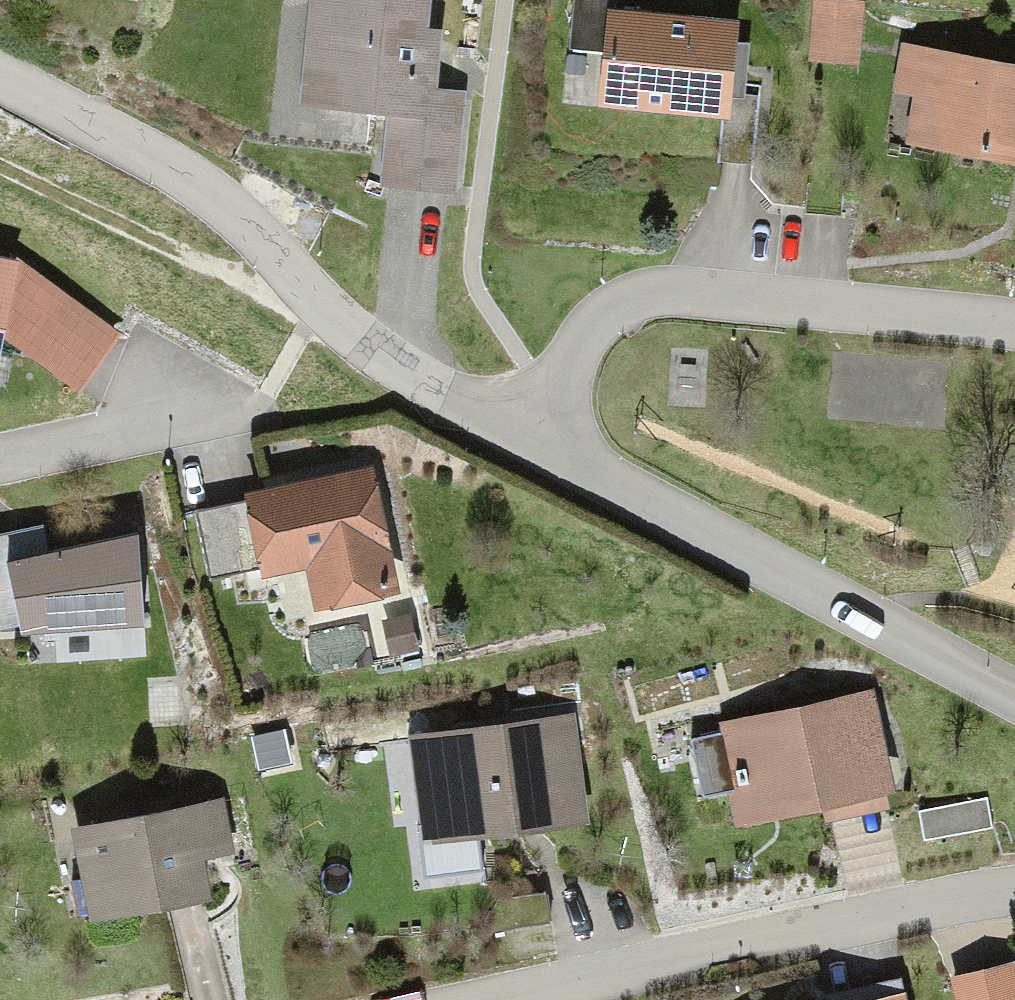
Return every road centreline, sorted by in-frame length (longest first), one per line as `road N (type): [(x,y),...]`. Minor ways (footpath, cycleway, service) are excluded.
road 1 (residential): [(1014,329),(652,293),(597,322),(528,435)]
road 2 (residential): [(528,435),(1014,699)]
road 3 (residential): [(1014,894),(513,999)]
road 4 (residential): [(320,303),(252,223),(199,183),(0,73)]
road 5 (track): [(0,164),(167,247),(320,303)]
road 6 (residential): [(0,458),(252,406)]
road 7 (residential): [(320,303),(436,388),(528,435)]

